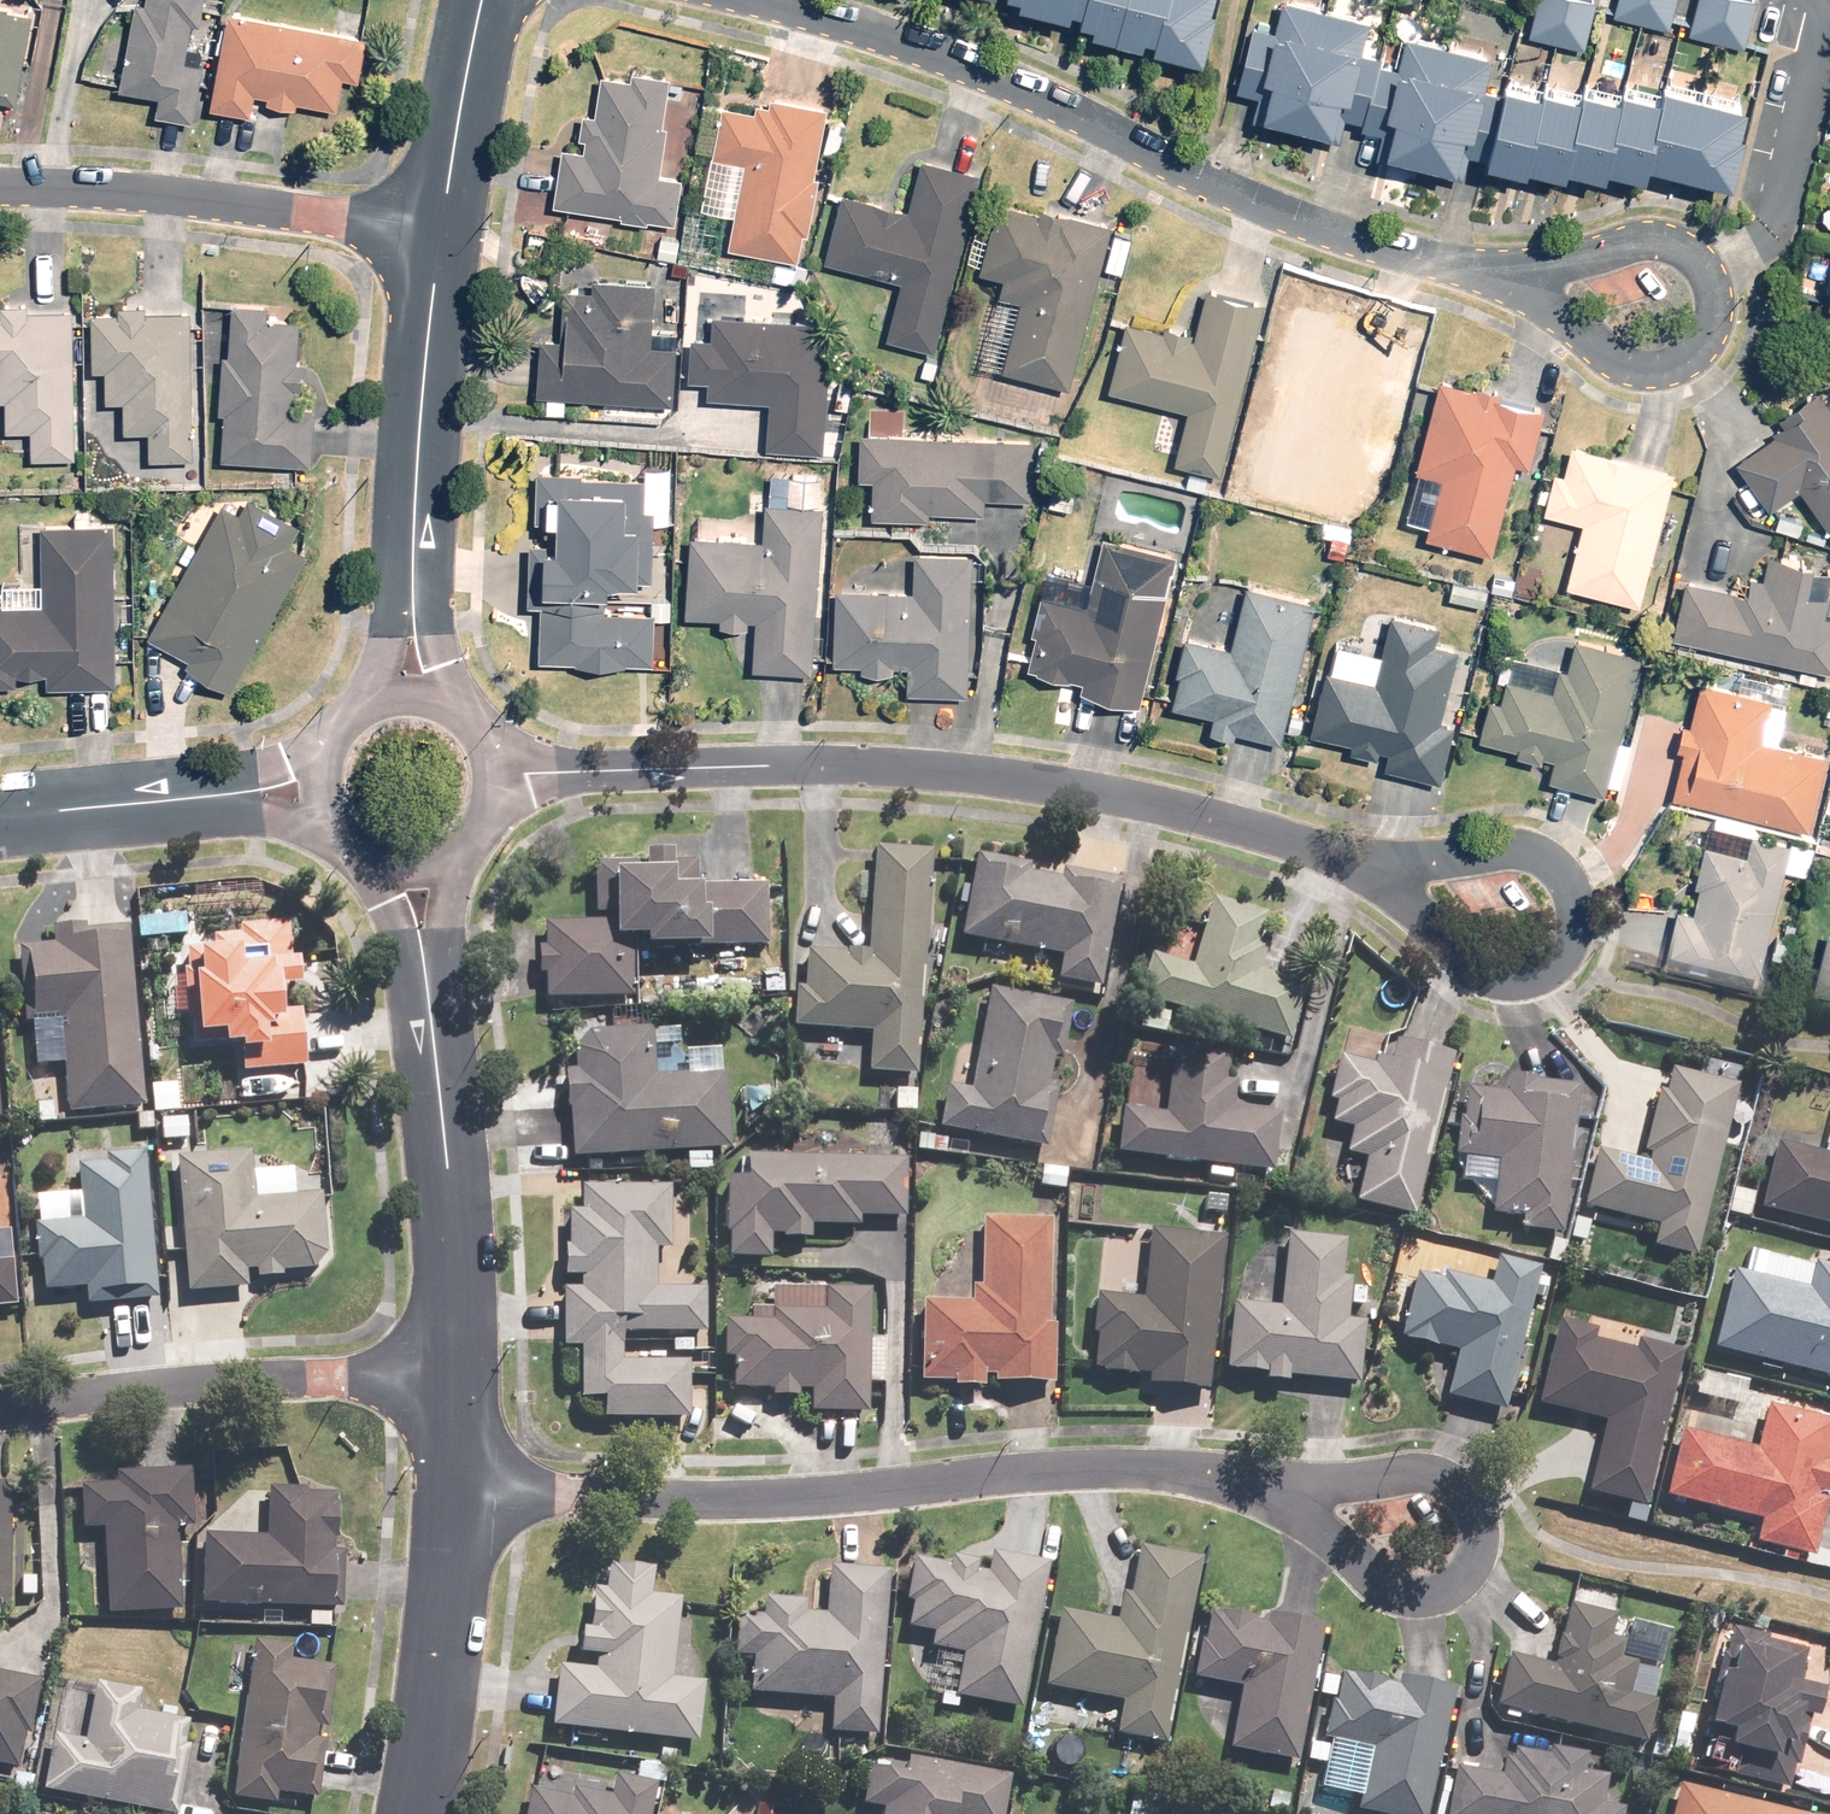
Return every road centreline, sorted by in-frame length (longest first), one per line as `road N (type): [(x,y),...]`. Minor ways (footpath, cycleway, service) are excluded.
road 1 (residential): [(508,771),(709,756),(945,761),(1202,808),(1388,860)]
road 2 (residential): [(465,1486),(794,1500),(1029,1474),(1147,1472),(1292,1489)]
road 3 (residential): [(769,0),(1000,79),(1248,194),(1410,250),(1518,269)]
road 4 (residential): [(453,1367),(114,1391),(0,1409)]
road 5 (residential): [(1518,269),(1650,237),(1701,257),(1719,287),(1722,323),(1697,356),(1644,372),(1598,348),(1575,317)]
road 6 (residential): [(1388,860),(1511,844),(1568,877),(1583,911),(1565,951),(1539,974),(1470,959),(1415,916)]
road 7 (residential): [(0,183),(154,189),(440,226)]
road 8 (residential): [(1292,1489),(1408,1471),(1456,1494),(1479,1527),(1471,1562),(1443,1589),(1414,1593),(1378,1582),(1352,1558)]
road 9 (residential): [(431,987),(453,1367)]
road 10 (residential): [(440,226),(423,567)]
road 11 (residential): [(465,1486),(417,1813)]
road 12 (residential): [(487,0),(440,226)]
road 13 (residential): [(0,815),(211,798)]
road 14 (residential): [(377,697),(423,567)]
road 15 (residential): [(431,987),(401,902),(378,867)]
road 16 (residential): [(423,567),(450,695)]
road 17 (residential): [(459,864),(438,918),(431,987)]
road 18 (residential): [(211,798),(279,778),(327,750)]

